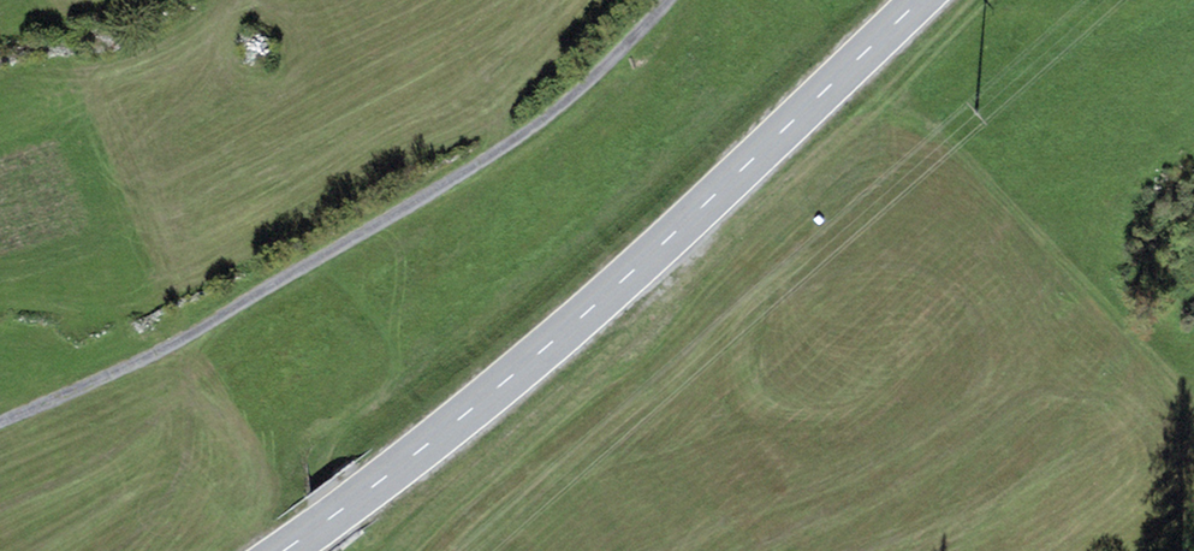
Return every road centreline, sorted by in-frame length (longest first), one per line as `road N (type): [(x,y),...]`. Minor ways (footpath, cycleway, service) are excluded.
road 1 (primary): [(282,550),(600,301),(918,0)]
road 2 (track): [(0,423),(202,327),(389,221),(582,94),(674,0)]
road 3 (track): [(1193,395),(1043,229),(857,58)]

